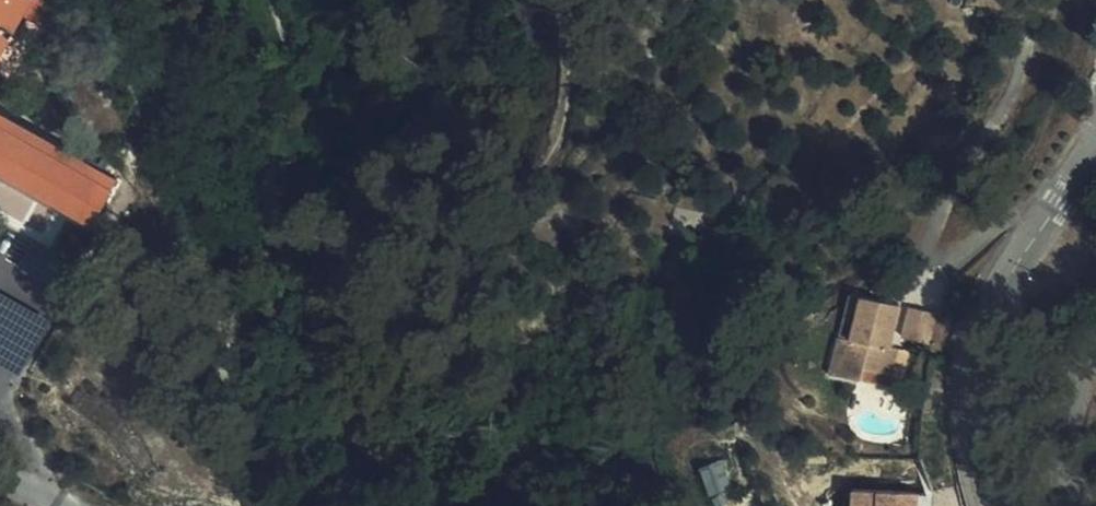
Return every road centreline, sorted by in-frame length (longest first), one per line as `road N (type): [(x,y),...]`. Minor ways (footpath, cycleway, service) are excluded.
road 1 (residential): [(995,505),(976,390),(991,312),(1095,147)]
road 2 (residential): [(1075,505),(1070,422),(1095,361)]

